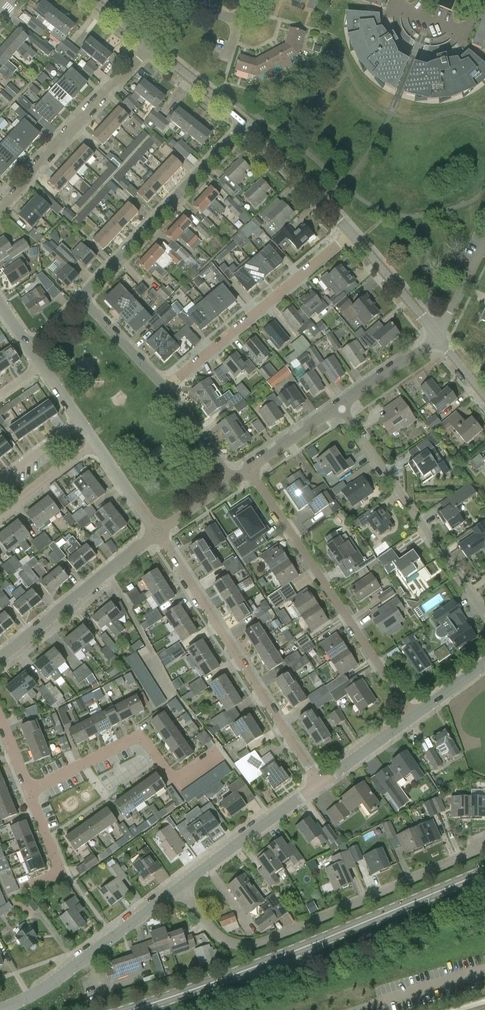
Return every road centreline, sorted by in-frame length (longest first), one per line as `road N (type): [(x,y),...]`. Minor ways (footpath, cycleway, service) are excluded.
road 1 (secondary): [(131,1009),(484,873)]
road 2 (residential): [(179,888),(220,936),(263,942),(484,842)]
road 3 (residential): [(320,783),(157,532)]
road 4 (residential): [(415,715),(250,470)]
road 5 (residential): [(484,614),(340,406)]
road 6 (residential): [(166,389),(351,233)]
road 7 (residential): [(82,298),(246,122)]
road 8 (residential): [(30,792),(132,739),(146,741),(169,774),(183,778),(223,752)]
road 9 (residential): [(0,209),(149,46)]
road 10 (unclassified): [(0,1009),(40,991),(179,888)]
road 11 (residential): [(0,658),(157,532)]
road 12 (unclassified): [(179,888),(320,783)]
road 13 (tertiary): [(351,233),(246,122)]
road 14 (tertiary): [(439,337),(351,233)]
road 15 (residential): [(166,389),(82,298)]
road 16 (tertiary): [(246,122),(149,46)]
road 17 (residential): [(340,406),(439,337)]

